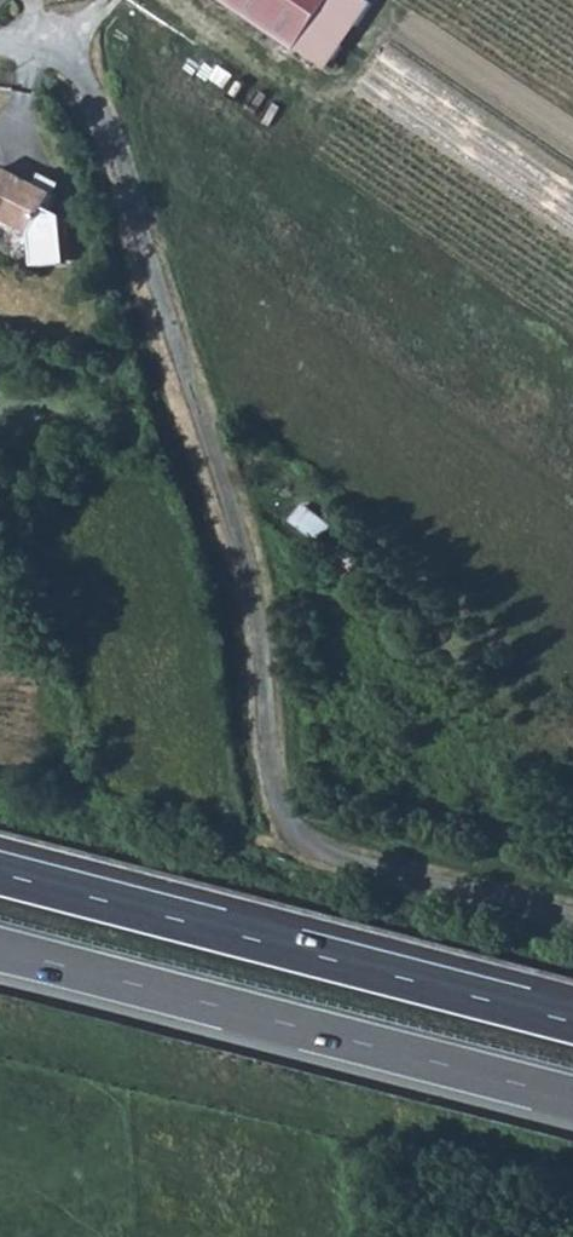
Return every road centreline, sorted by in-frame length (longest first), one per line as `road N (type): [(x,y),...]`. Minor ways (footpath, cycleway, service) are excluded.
road 1 (residential): [(64,58),(89,85),(113,134),(236,510),(257,588),(259,677),(277,802),(306,846)]
road 2 (trunk): [(572,1023),(0,874)]
road 3 (trunk): [(0,949),(572,1098)]
road 4 (unclassified): [(572,912),(306,846)]

